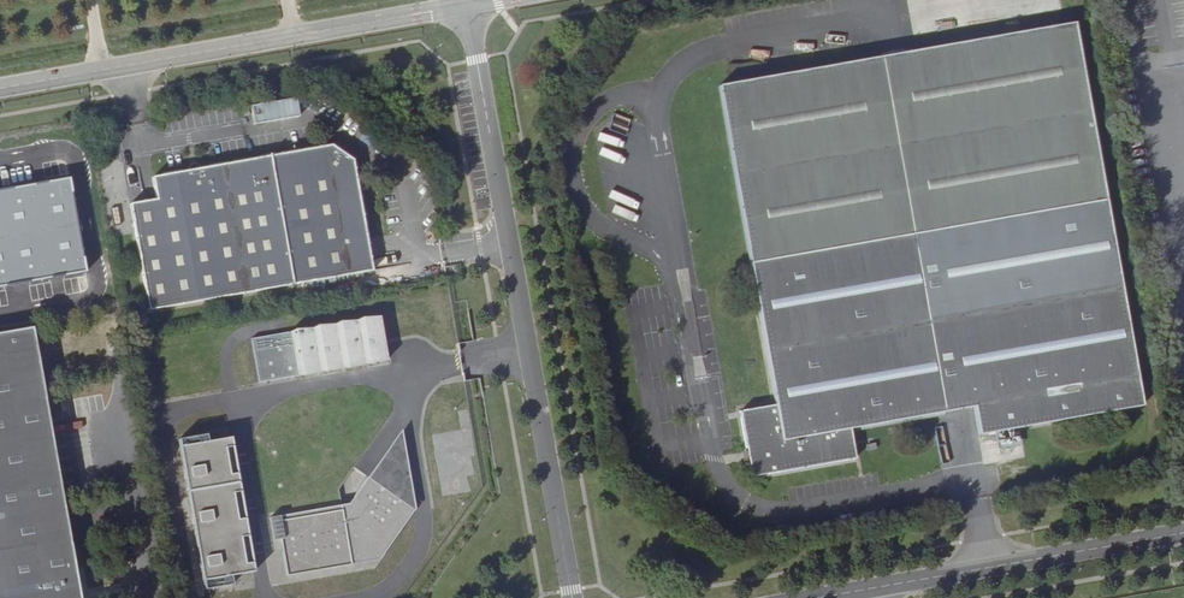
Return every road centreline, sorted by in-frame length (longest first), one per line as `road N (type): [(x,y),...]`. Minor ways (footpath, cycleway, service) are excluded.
road 1 (unclassified): [(0,88),(469,6)]
road 2 (unclassified): [(818,597),(1183,533)]
road 3 (unclassified): [(469,6),(529,351)]
road 4 (unclassified): [(529,351),(573,597)]

